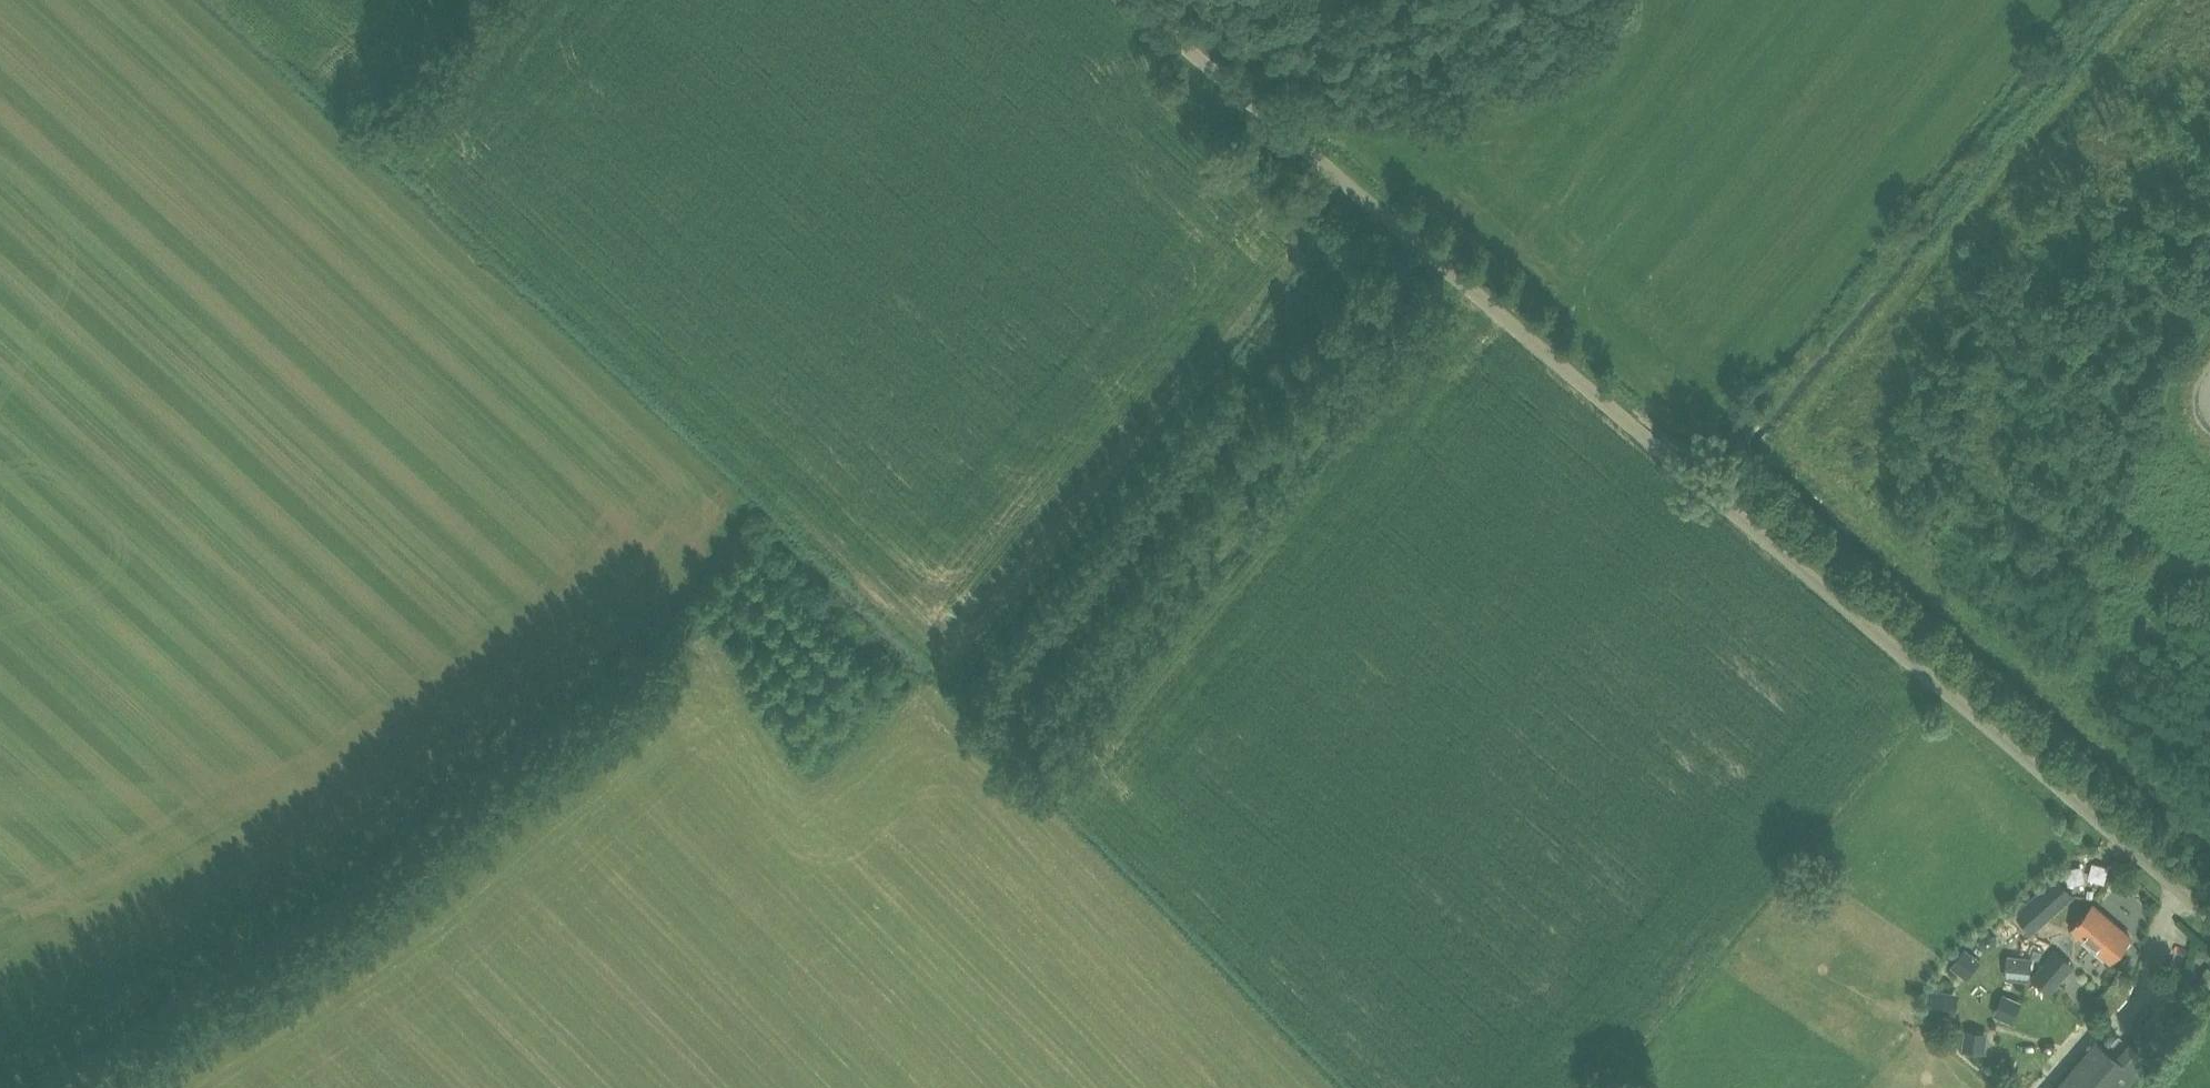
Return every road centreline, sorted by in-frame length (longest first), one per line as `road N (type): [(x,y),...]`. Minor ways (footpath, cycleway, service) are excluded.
road 1 (unclassified): [(2209,920),(1129,0)]
road 2 (track): [(2209,817),(1936,587),(1817,465),(1811,418),(2161,0)]

